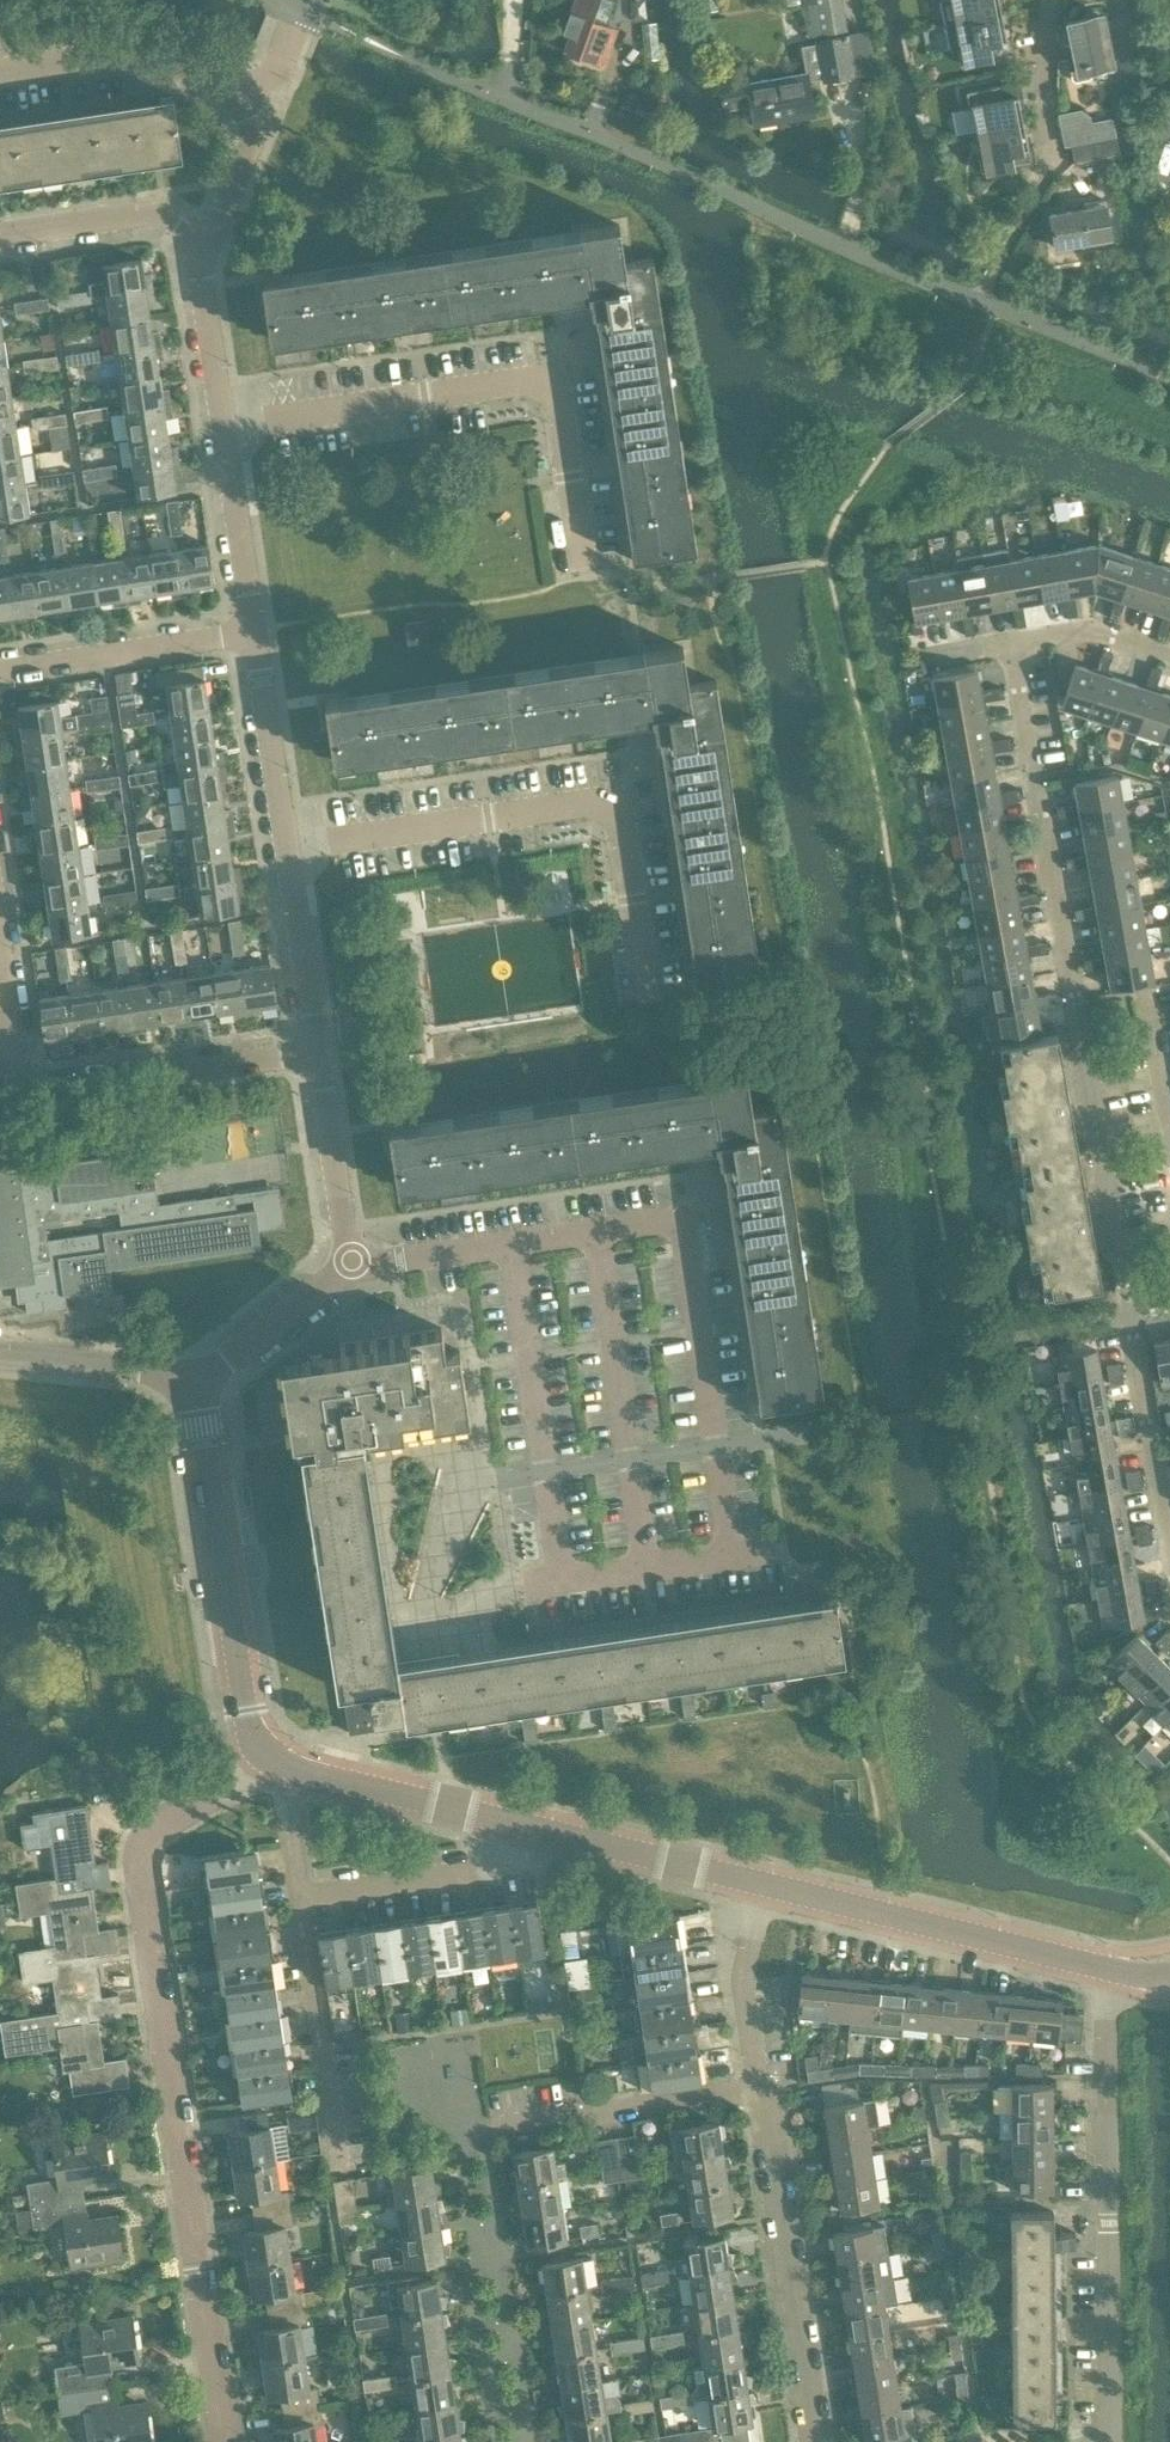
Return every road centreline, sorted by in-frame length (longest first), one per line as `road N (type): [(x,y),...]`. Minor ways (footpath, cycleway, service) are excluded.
road 1 (residential): [(1169,381),(301,13)]
road 2 (residential): [(224,2441),(138,1851),(258,1760)]
road 3 (residential): [(1123,1306),(1010,658)]
road 4 (residential): [(587,568),(556,375),(225,423)]
road 5 (residential): [(648,993),(617,801),(287,850)]
road 6 (residential): [(514,1244),(560,1584),(734,1560)]
road 7 (residential): [(734,1560),(687,1220),(514,1244)]
road 8 (residential): [(1110,2441),(1112,1974)]
road 9 (residential): [(0,1000),(15,1109),(317,1055)]
road 10 (residential): [(258,1760),(198,1381)]
road 11 (residential): [(1112,1974),(765,1887)]
road 12 (residential): [(816,2441),(763,2088)]
road 13 (residential): [(460,2136),(763,2088)]
road 14 (residential): [(531,1830),(258,1760)]
road 15 (residential): [(262,104),(147,52),(0,71)]
road 16 (residential): [(1169,1566),(1123,1306)]
road 17 (residential): [(0,671),(255,632)]
road 18 (residential): [(339,2155),(299,1901)]
road 19 (residential): [(299,1901),(479,1871),(531,1830)]
road 20 (residential): [(765,1887),(531,1830)]
road 21 (residential): [(287,850),(255,632)]
road 22 (residential): [(353,1266),(317,1055)]
road 23 (residential): [(255,632),(225,423)]
road 24 (residential): [(199,239),(159,214),(0,239)]
road 25 (residential): [(317,1055),(287,850)]
road 26 (residential): [(763,2088),(745,1970),(765,1887)]
road 27 (residential): [(0,1359),(198,1381)]
road 28 (residential): [(198,1381),(353,1266)]
road 29 (residential): [(225,423),(199,239)]
road 30 (residential): [(1010,658),(1076,641),(1169,669)]
road 31 (residential): [(1047,0),(1044,116),(1053,162)]
road 32 (residential): [(514,1244),(353,1266)]
road 33 (residential): [(199,239),(225,210),(262,104)]
road 34 (residential): [(299,1901),(288,1824),(258,1760)]
road 35 (residential): [(1169,1135),(1146,994)]

